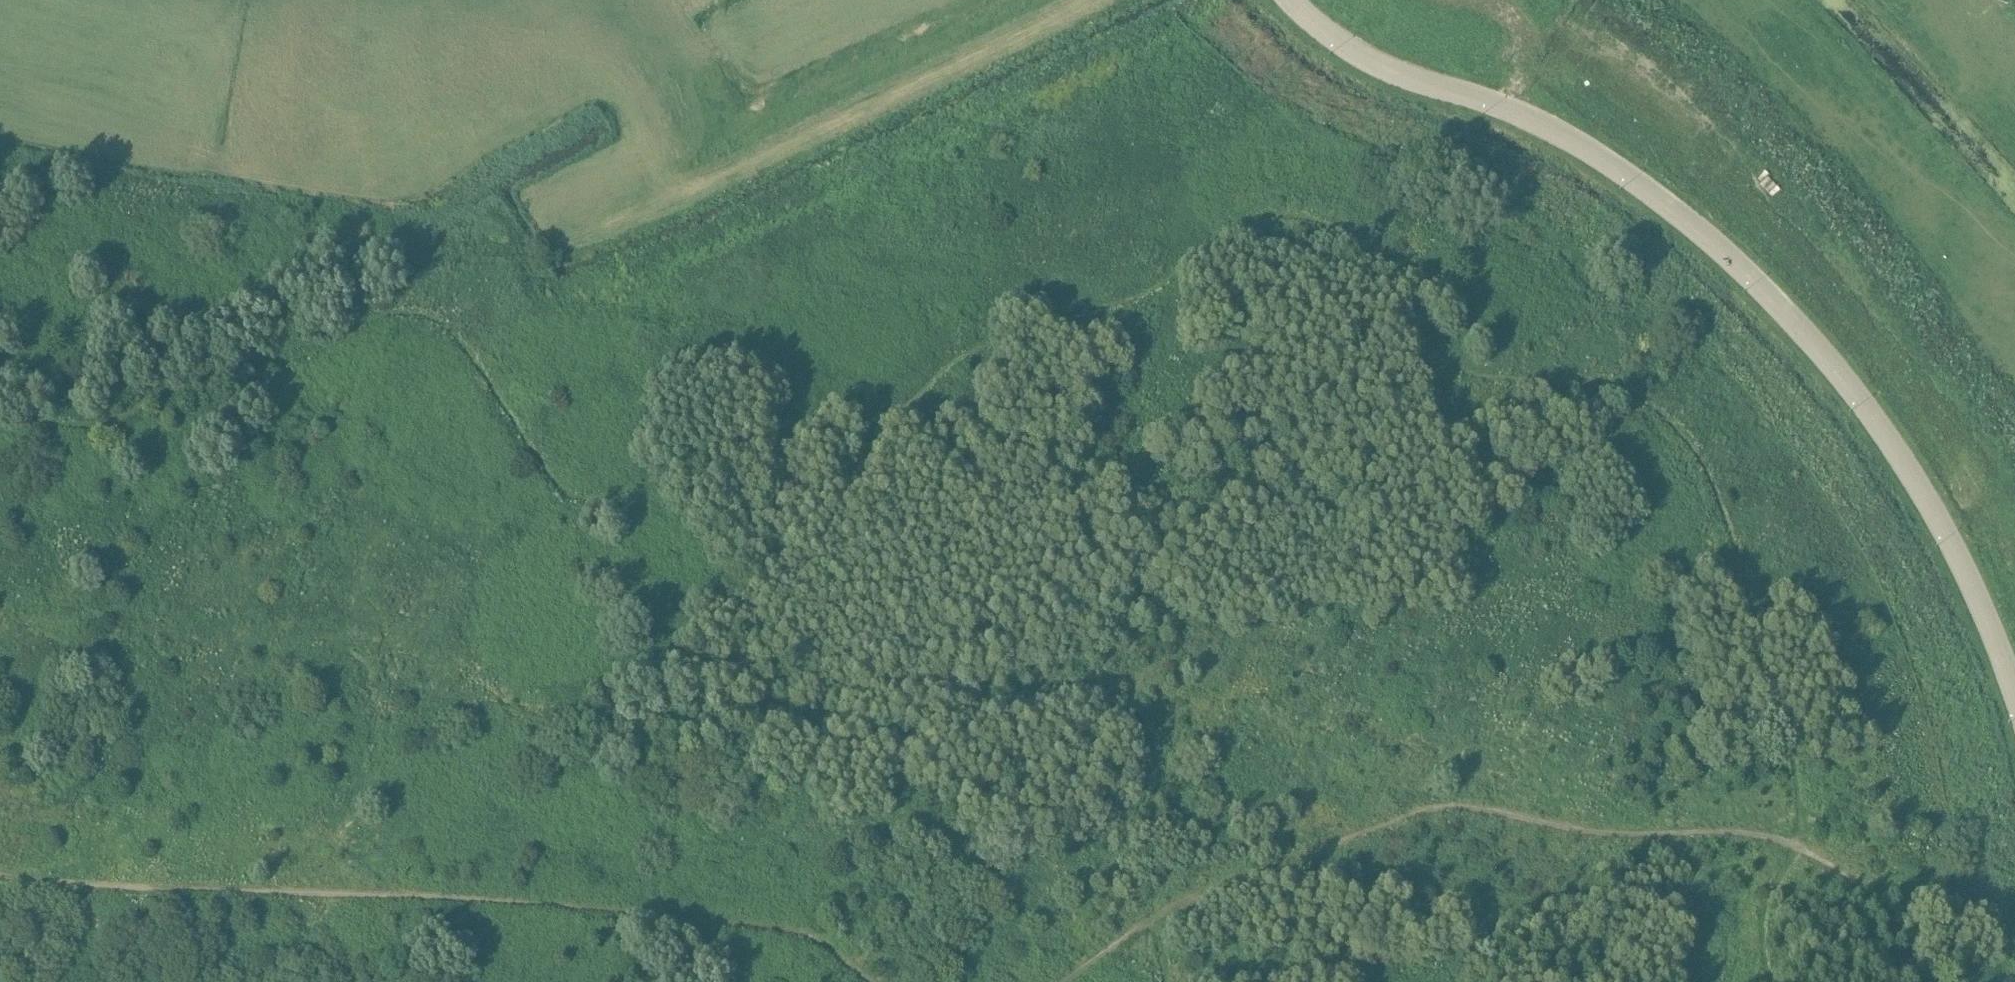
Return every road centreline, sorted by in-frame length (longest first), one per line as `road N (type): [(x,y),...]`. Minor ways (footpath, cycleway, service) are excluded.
road 1 (tertiary): [(1286,0),(1328,39),(1394,78),(1498,109),(1577,148),(1739,270),(1882,434),(1946,539),(2014,701)]
road 2 (track): [(869,981),(800,932),(526,904),(54,885),(0,873)]
road 3 (track): [(1801,850),(1717,829),(1594,835),(1466,807),(1430,808),(1152,918),(1065,981)]
road 4 (track): [(1932,981),(1857,886),(1801,850)]

